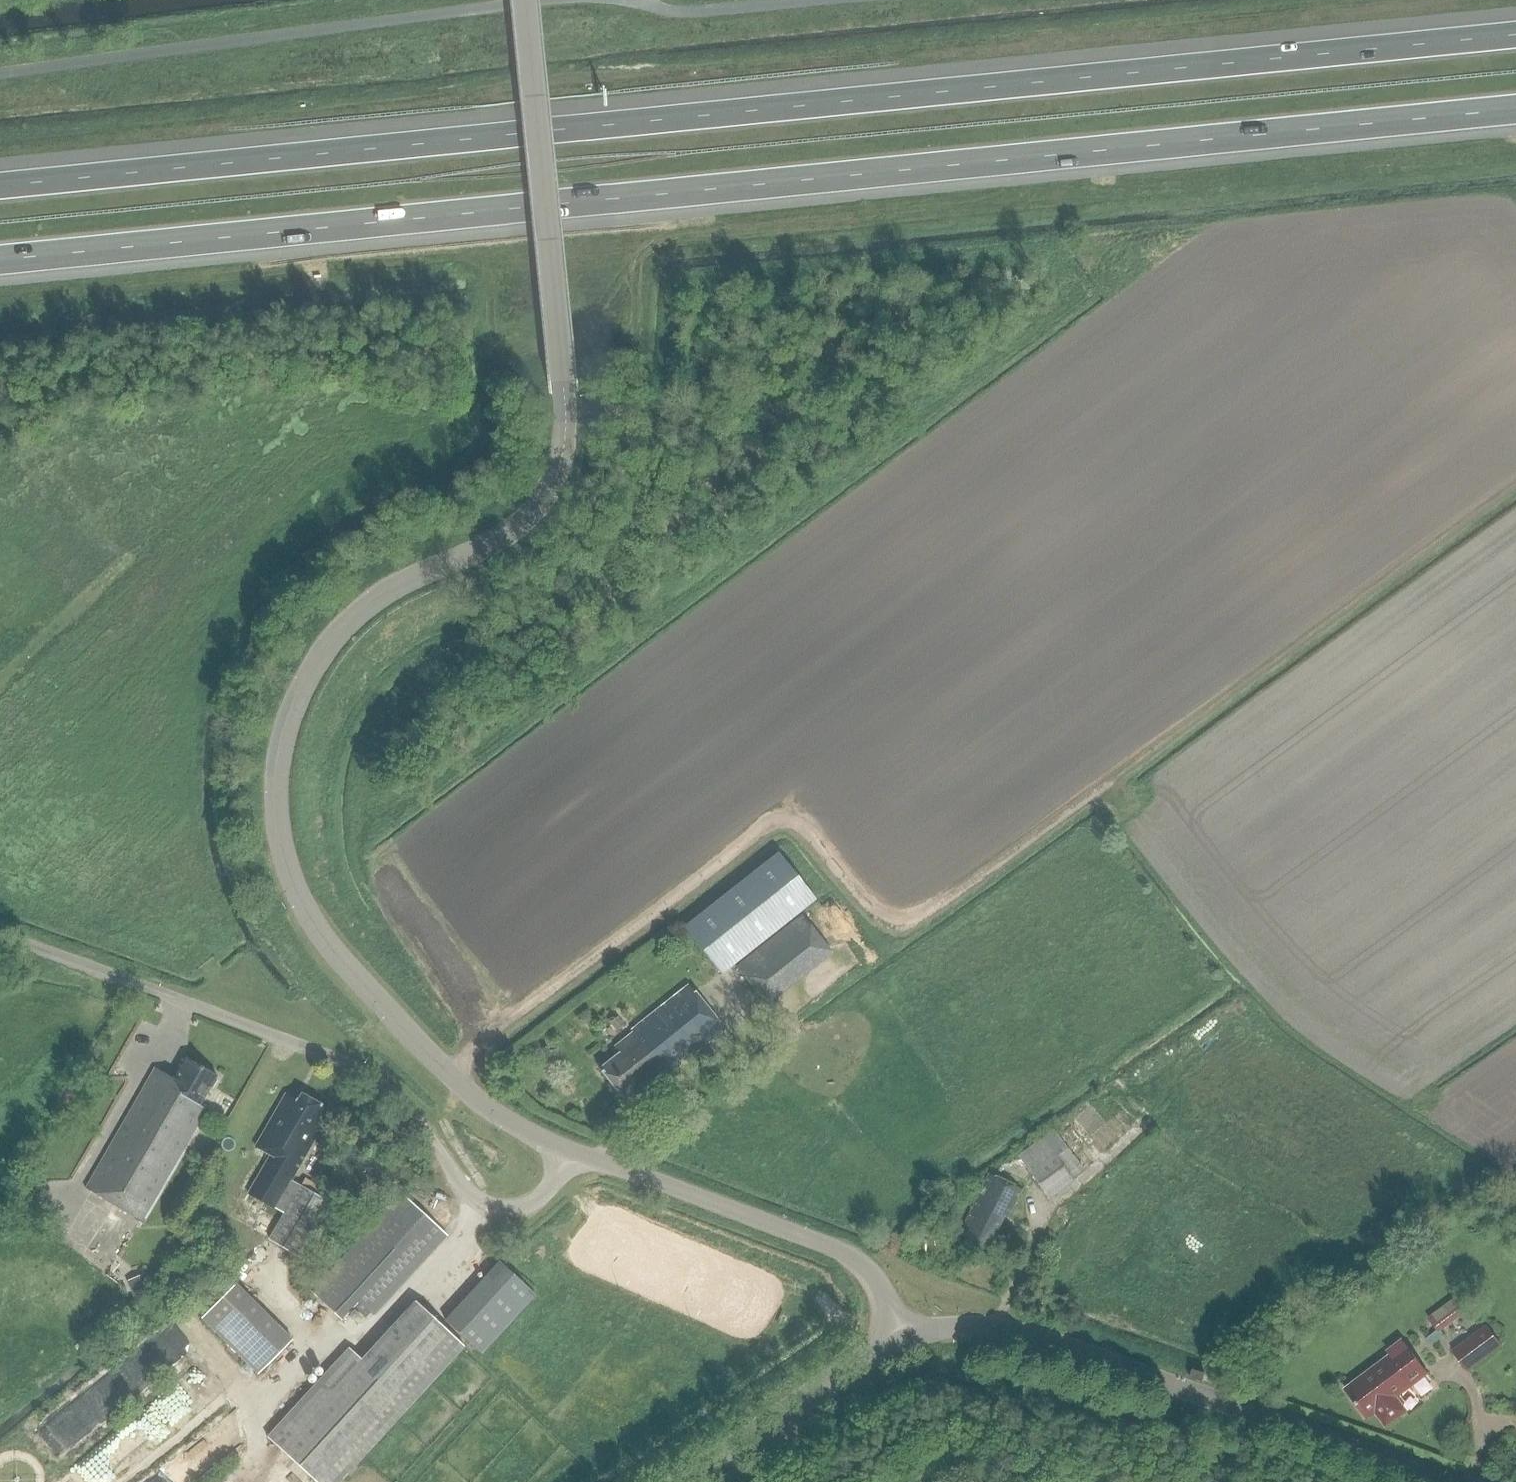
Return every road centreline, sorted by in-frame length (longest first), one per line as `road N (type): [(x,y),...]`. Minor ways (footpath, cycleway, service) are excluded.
road 1 (motorway): [(1515,35),(0,186)]
road 2 (motorway): [(0,260),(1515,111)]
road 3 (tertiary): [(565,1151),(484,1106),(352,974),(307,911),(281,844),(276,807),(275,758),(294,699),(336,635),(382,594),(527,517),(550,486),(563,399),(524,0)]
road 4 (unclassified): [(565,1151),(544,1193),(516,1207),(488,1205),(465,1189),(412,1112),(353,1068),(0,930)]
road 5 (tertiary): [(1440,1481),(1041,1336),(970,1326),(901,1338)]
road 6 (unclassified): [(0,74),(551,0)]
road 7 (tertiary): [(901,1338),(881,1289),(843,1252),(565,1151)]
road 8 (unclassified): [(680,1481),(901,1338)]
road 9 (unclassified): [(627,0),(684,13),(820,0)]

